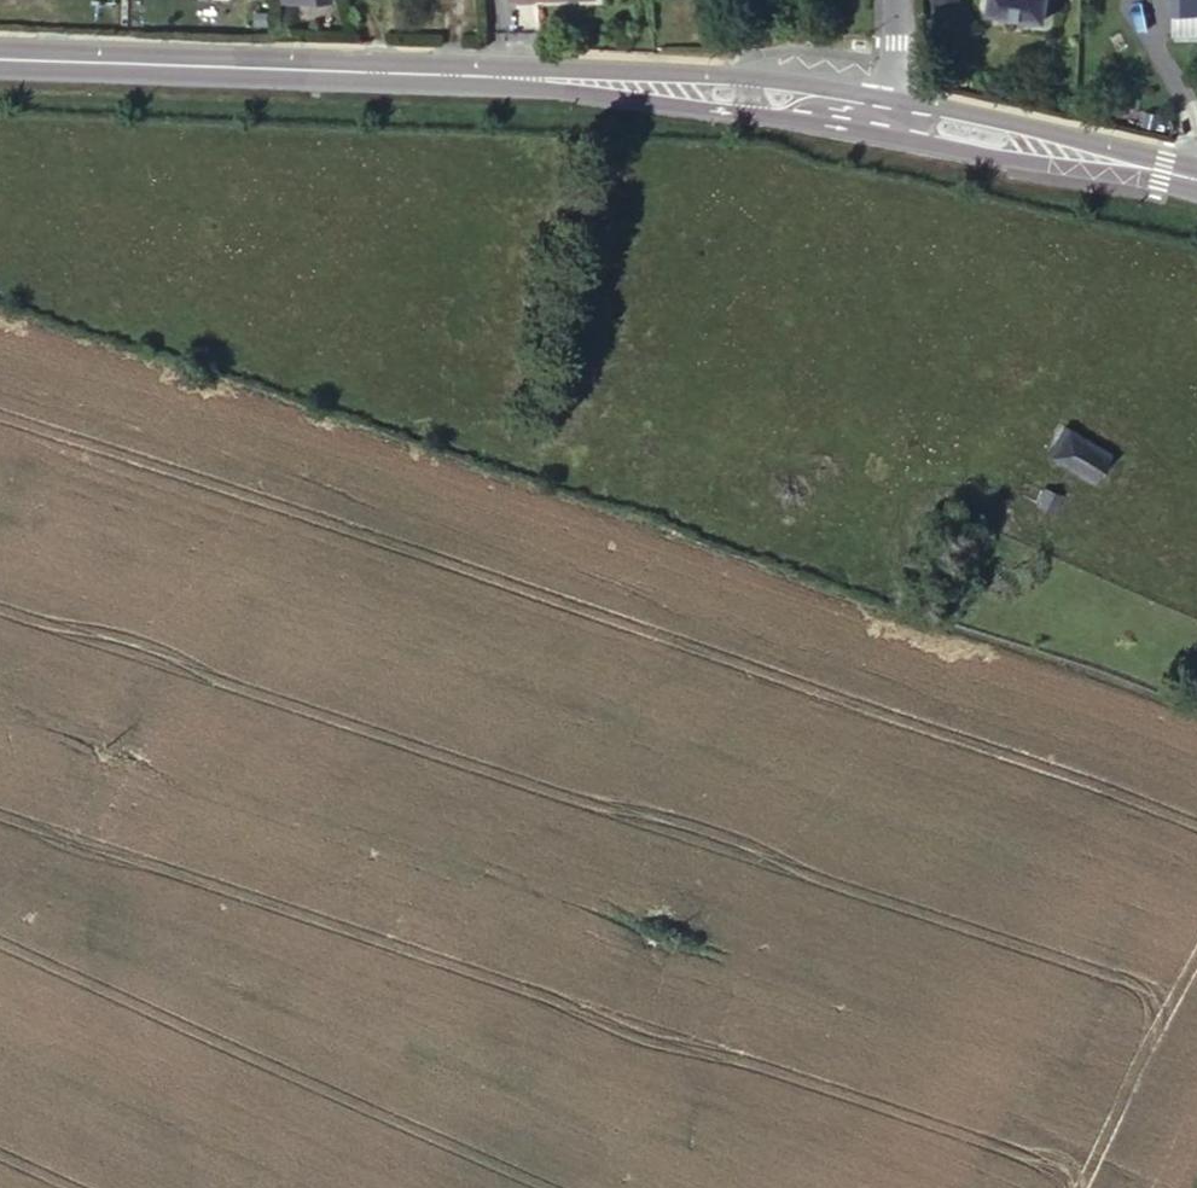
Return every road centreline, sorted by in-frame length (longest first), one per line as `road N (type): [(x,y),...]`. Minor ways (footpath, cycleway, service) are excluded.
road 1 (tertiary): [(0,60),(555,80)]
road 2 (tertiary): [(888,102),(739,82),(555,80)]
road 3 (tertiary): [(555,80),(883,137)]
road 4 (tertiary): [(1153,168),(1045,134),(888,102)]
road 5 (tertiary): [(883,137),(1067,172),(1153,168)]

